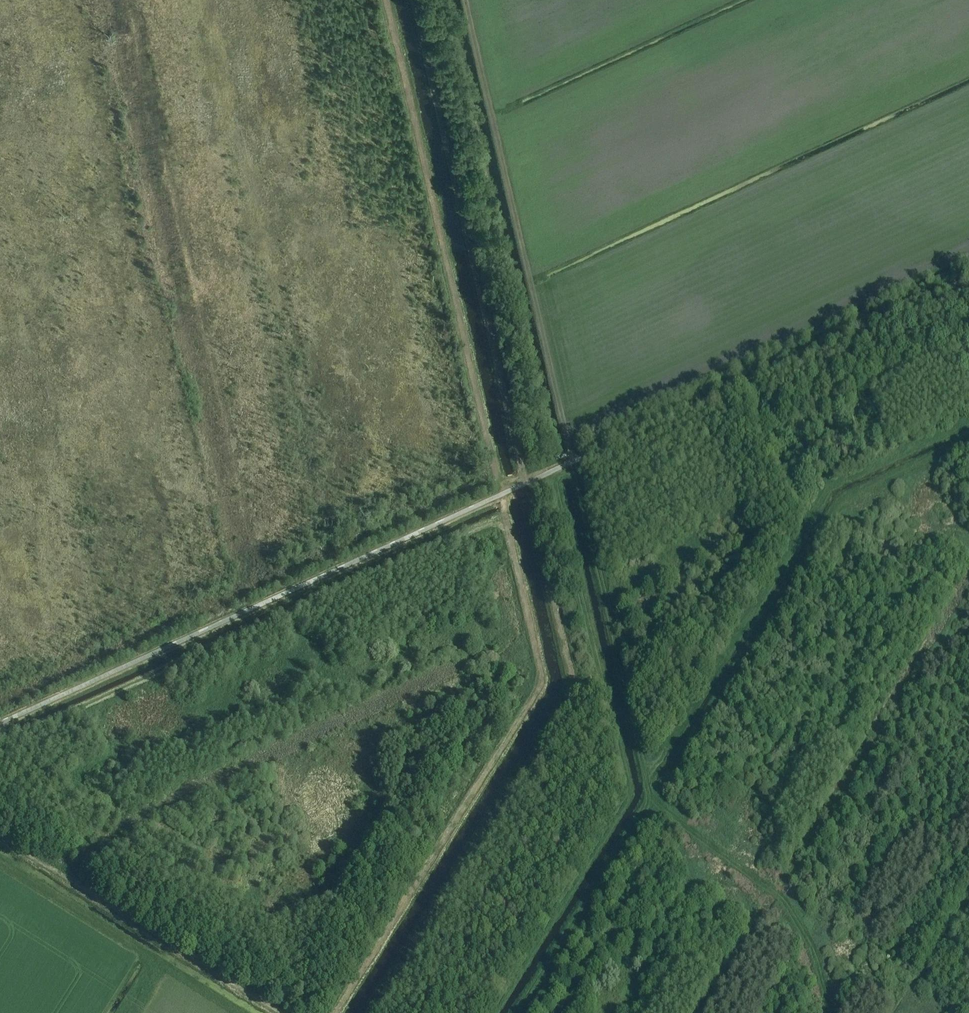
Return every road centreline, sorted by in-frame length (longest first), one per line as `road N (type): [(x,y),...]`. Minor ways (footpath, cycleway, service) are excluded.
road 1 (track): [(370,1012),(571,689),(527,483)]
road 2 (track): [(335,1012),(538,691),(541,669),(501,495)]
road 3 (track): [(501,495),(387,0)]
road 4 (track): [(527,483),(416,0)]
road 5 (track): [(0,837),(276,1012)]

